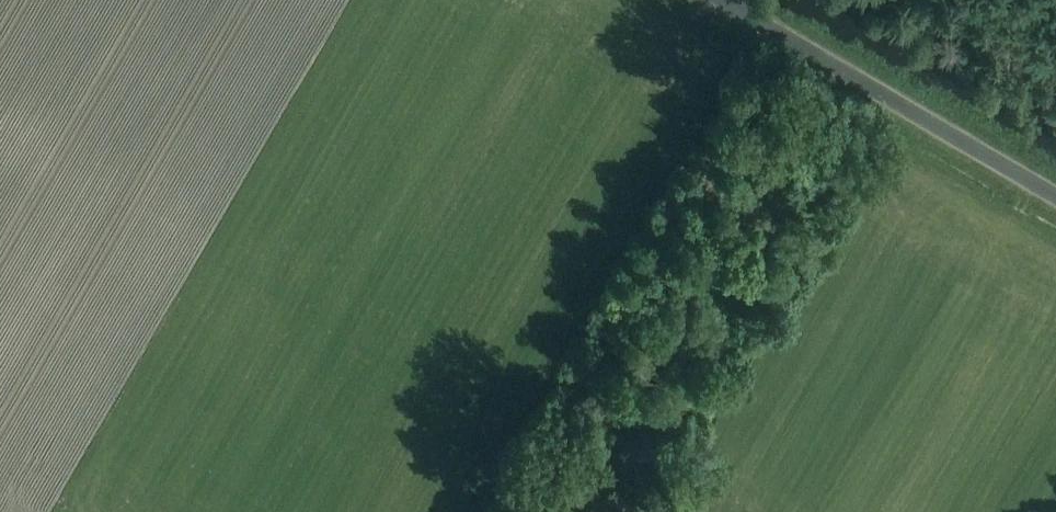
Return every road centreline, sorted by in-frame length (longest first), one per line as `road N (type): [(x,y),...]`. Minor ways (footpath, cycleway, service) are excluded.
road 1 (track): [(805,48),(557,461)]
road 2 (unclassified): [(1055,200),(723,0)]

